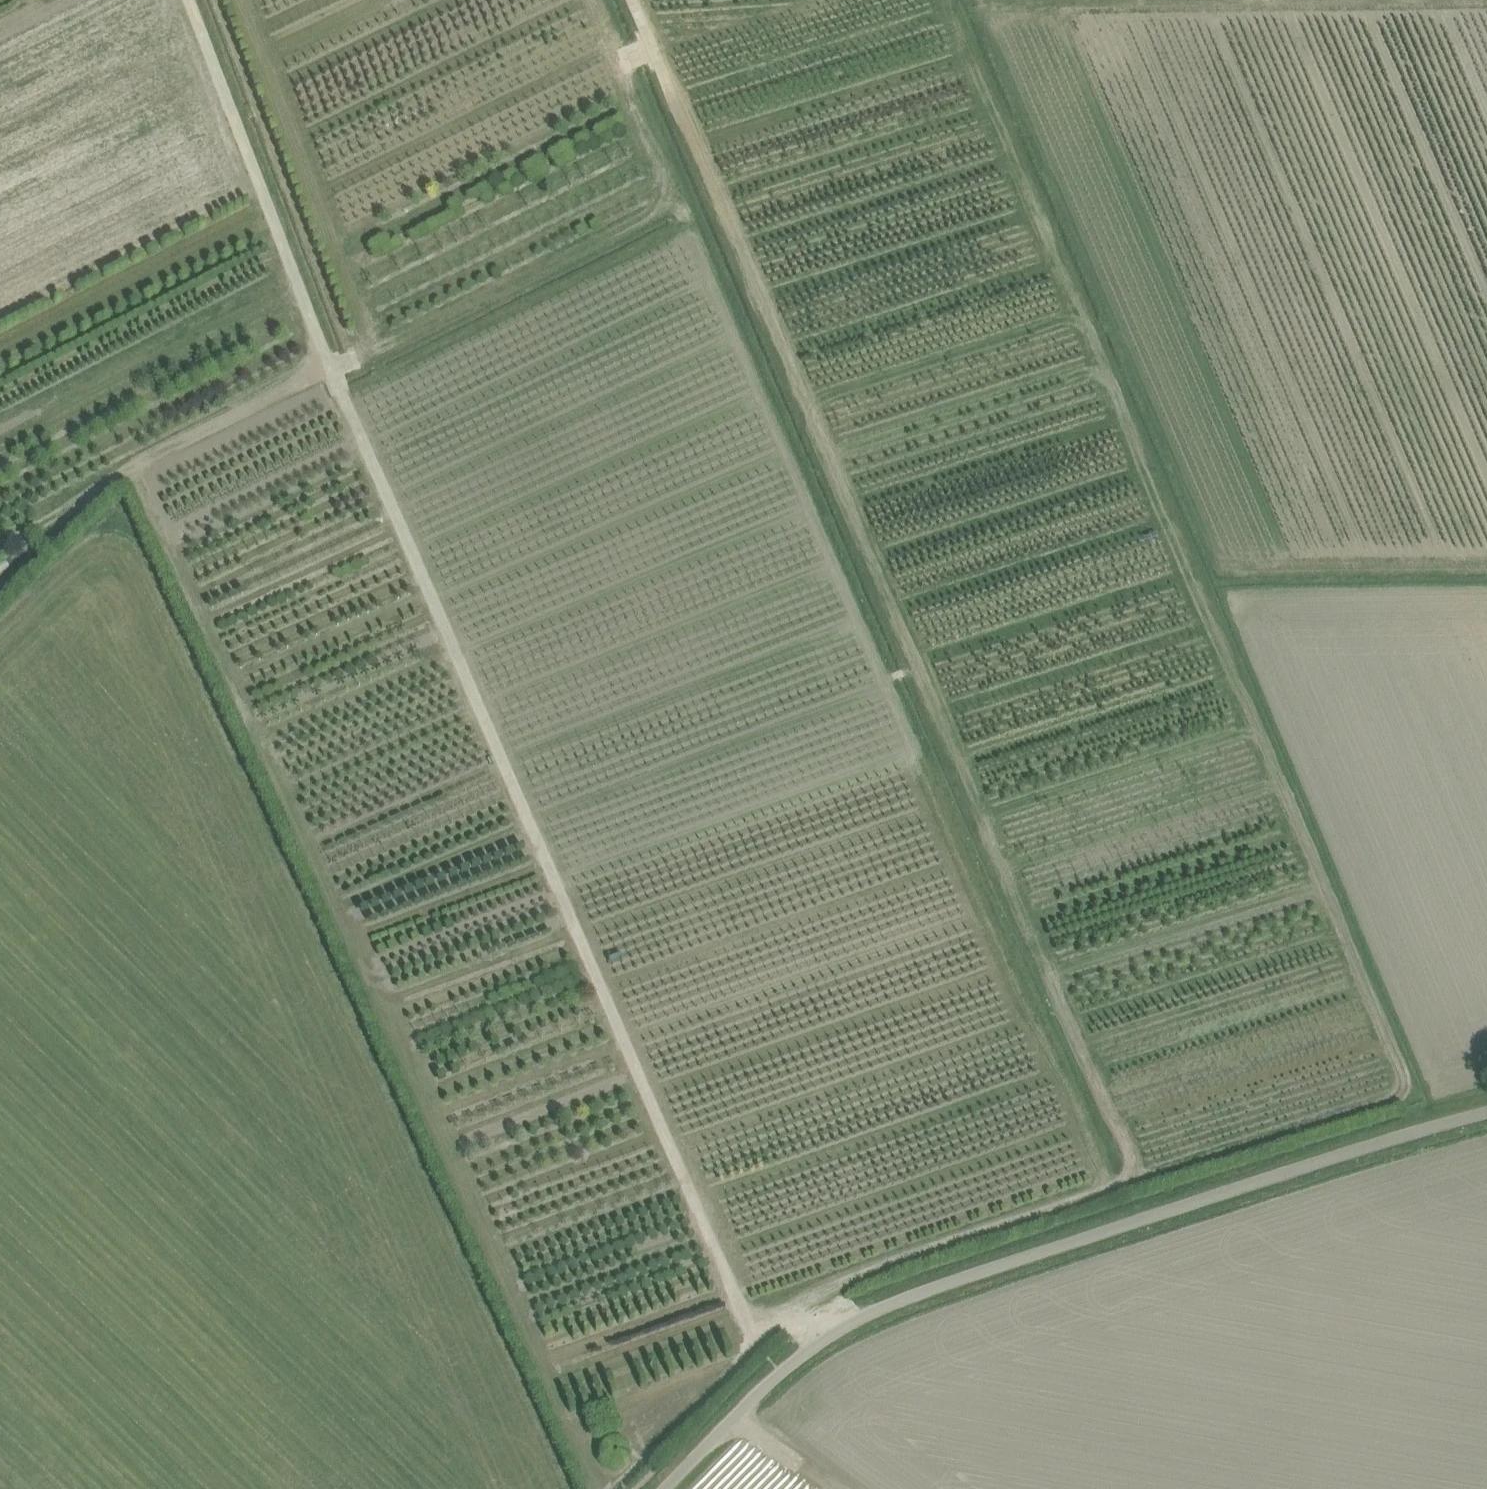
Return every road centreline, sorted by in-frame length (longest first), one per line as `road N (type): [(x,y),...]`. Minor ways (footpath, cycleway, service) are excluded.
road 1 (unclassified): [(673,1488),(834,1327),(1278,1173),(1486,1113)]

